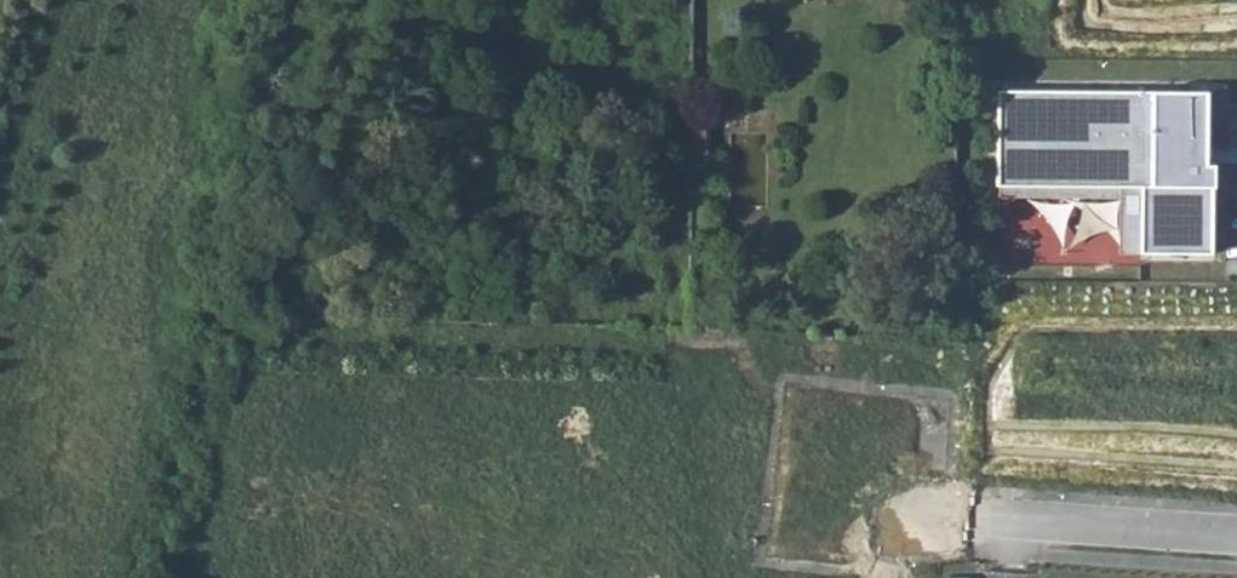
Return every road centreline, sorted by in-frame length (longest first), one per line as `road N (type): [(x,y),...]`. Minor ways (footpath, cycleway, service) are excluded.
road 1 (unclassified): [(1236,534),(841,516)]

